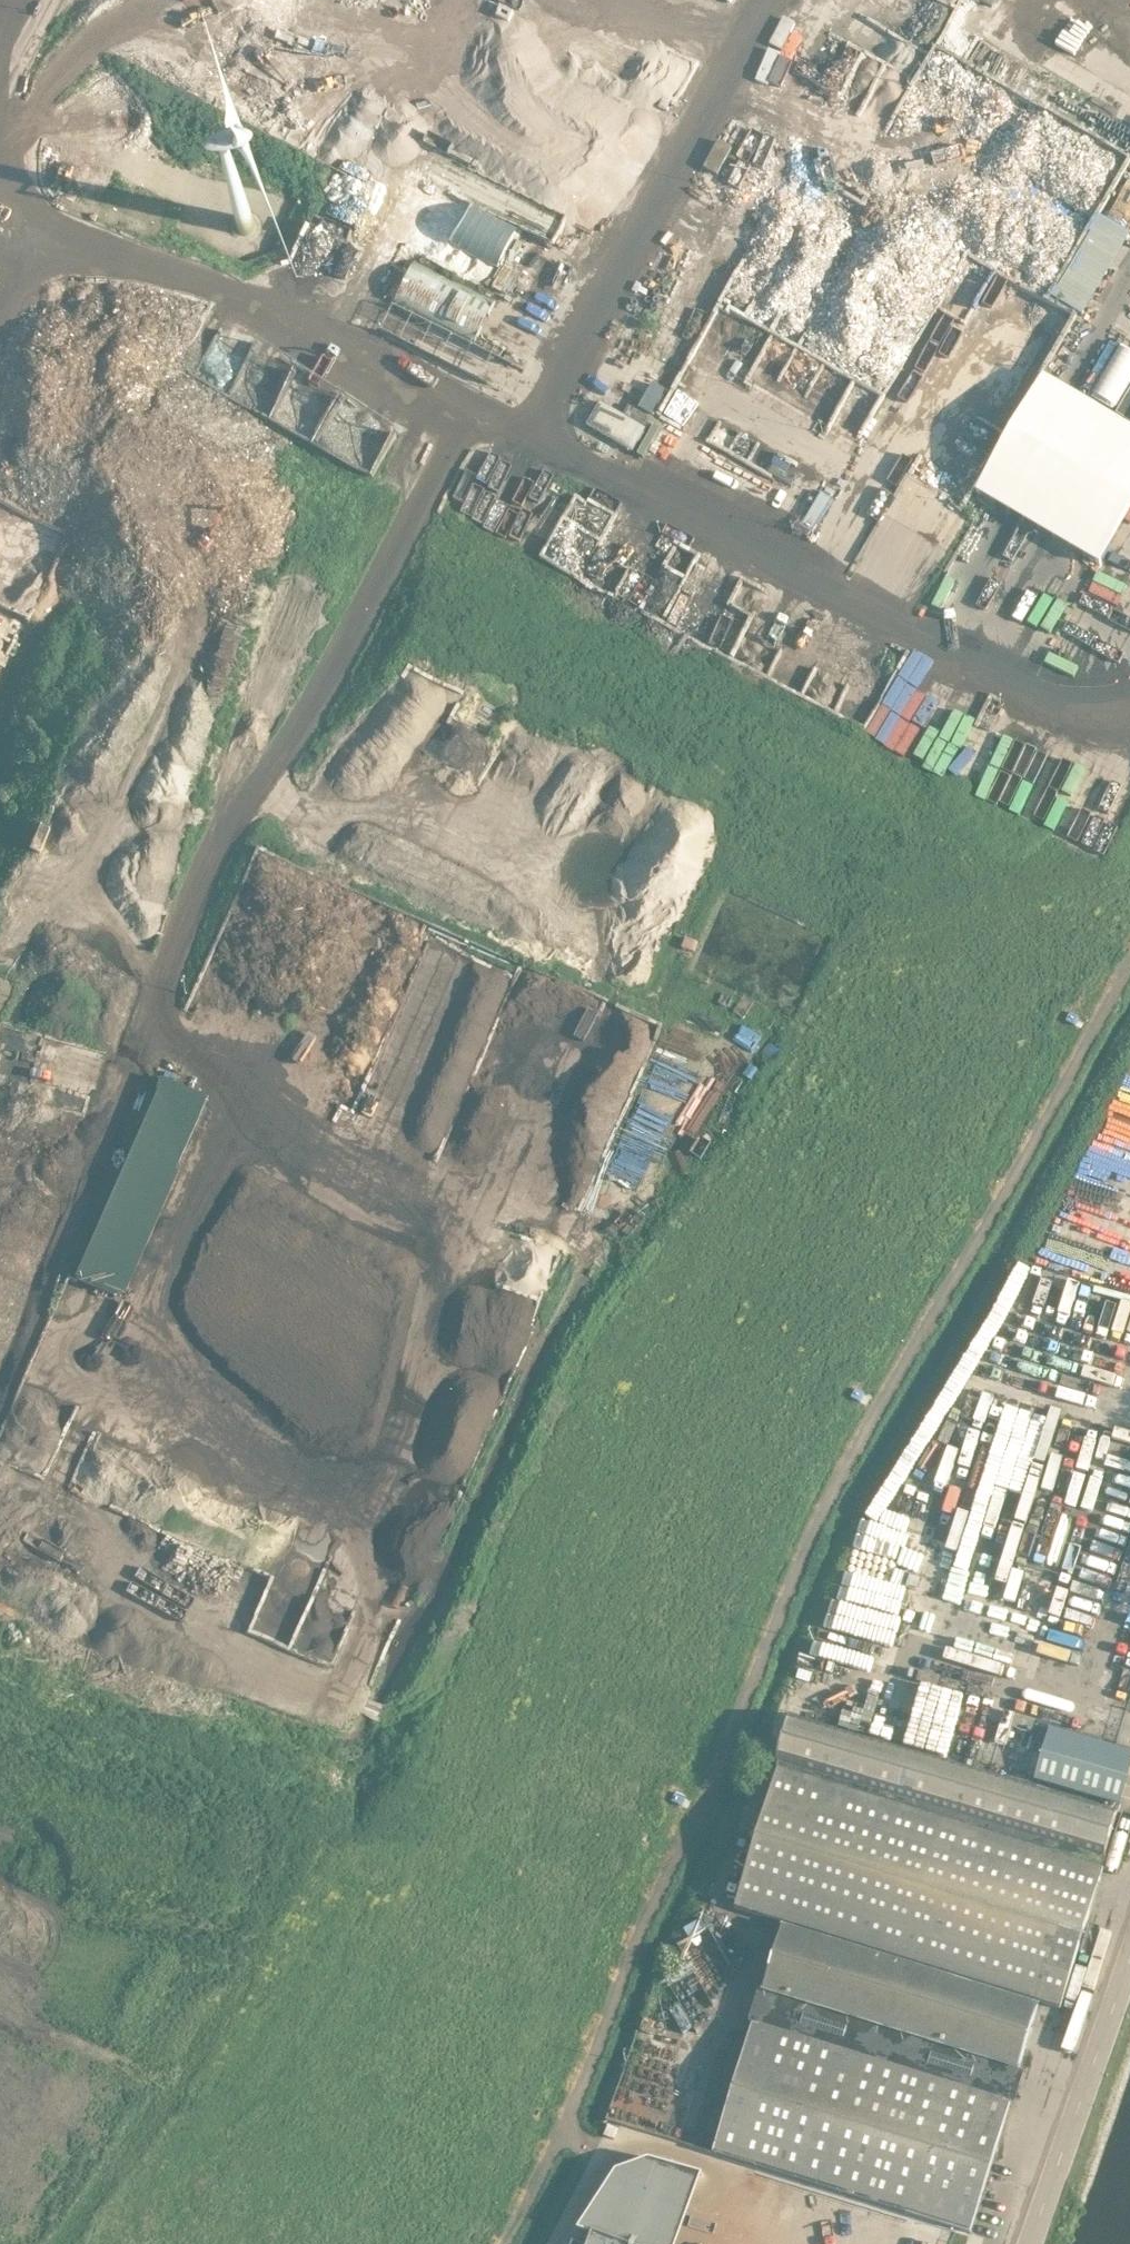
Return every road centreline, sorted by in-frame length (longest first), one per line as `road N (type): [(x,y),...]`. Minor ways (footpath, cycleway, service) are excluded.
road 1 (unclassified): [(1033,2243),(1129,1962)]

